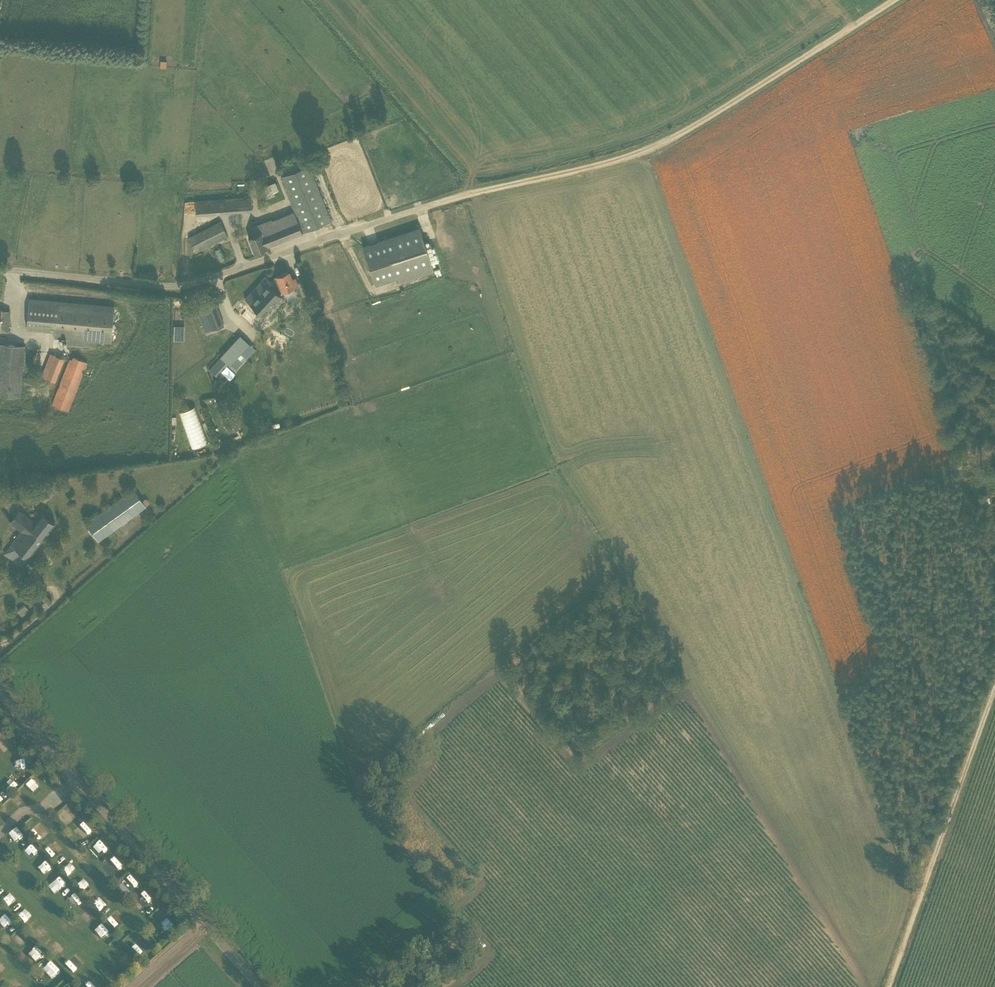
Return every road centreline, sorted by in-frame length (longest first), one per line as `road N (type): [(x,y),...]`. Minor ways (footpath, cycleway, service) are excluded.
road 1 (track): [(894,0),(661,144),(343,233)]
road 2 (unclassified): [(265,986),(0,688)]
road 3 (unclassified): [(0,268),(174,287),(343,233)]
road 4 (track): [(994,686),(888,986)]

